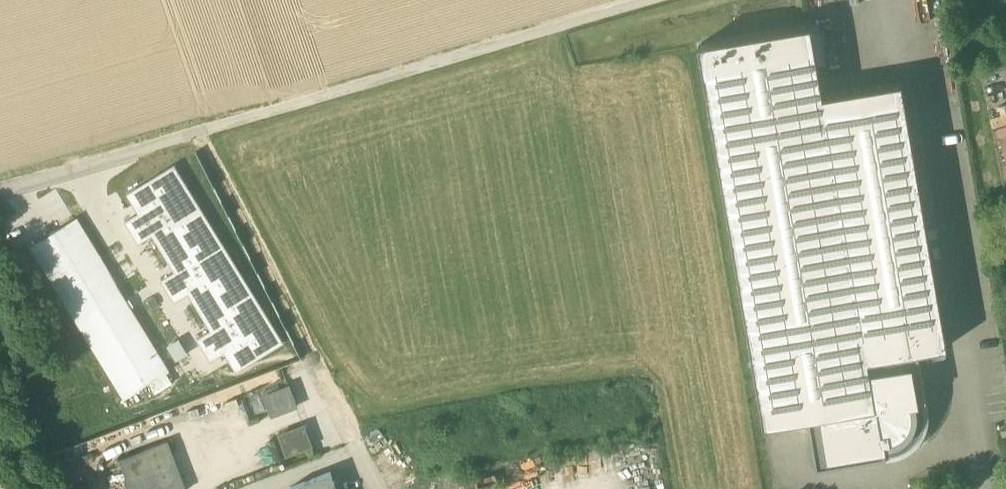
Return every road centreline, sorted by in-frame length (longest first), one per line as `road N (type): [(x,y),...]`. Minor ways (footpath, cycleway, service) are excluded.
road 1 (unclassified): [(648,0),(0,191)]

